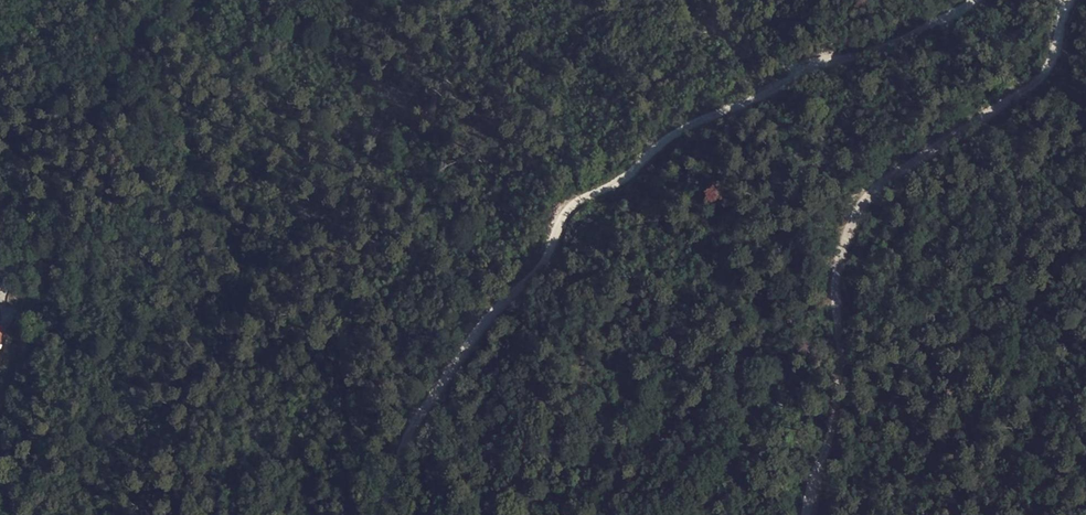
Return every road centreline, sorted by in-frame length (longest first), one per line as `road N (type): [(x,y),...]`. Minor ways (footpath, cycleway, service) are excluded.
road 1 (track): [(972,0),(678,132),(617,183),(560,217),(538,267),(447,364),(383,514)]
road 2 (track): [(810,514),(833,418),(845,228),(881,182),(1038,79),(1068,0)]
road 3 (unclassified): [(0,116),(50,0)]

